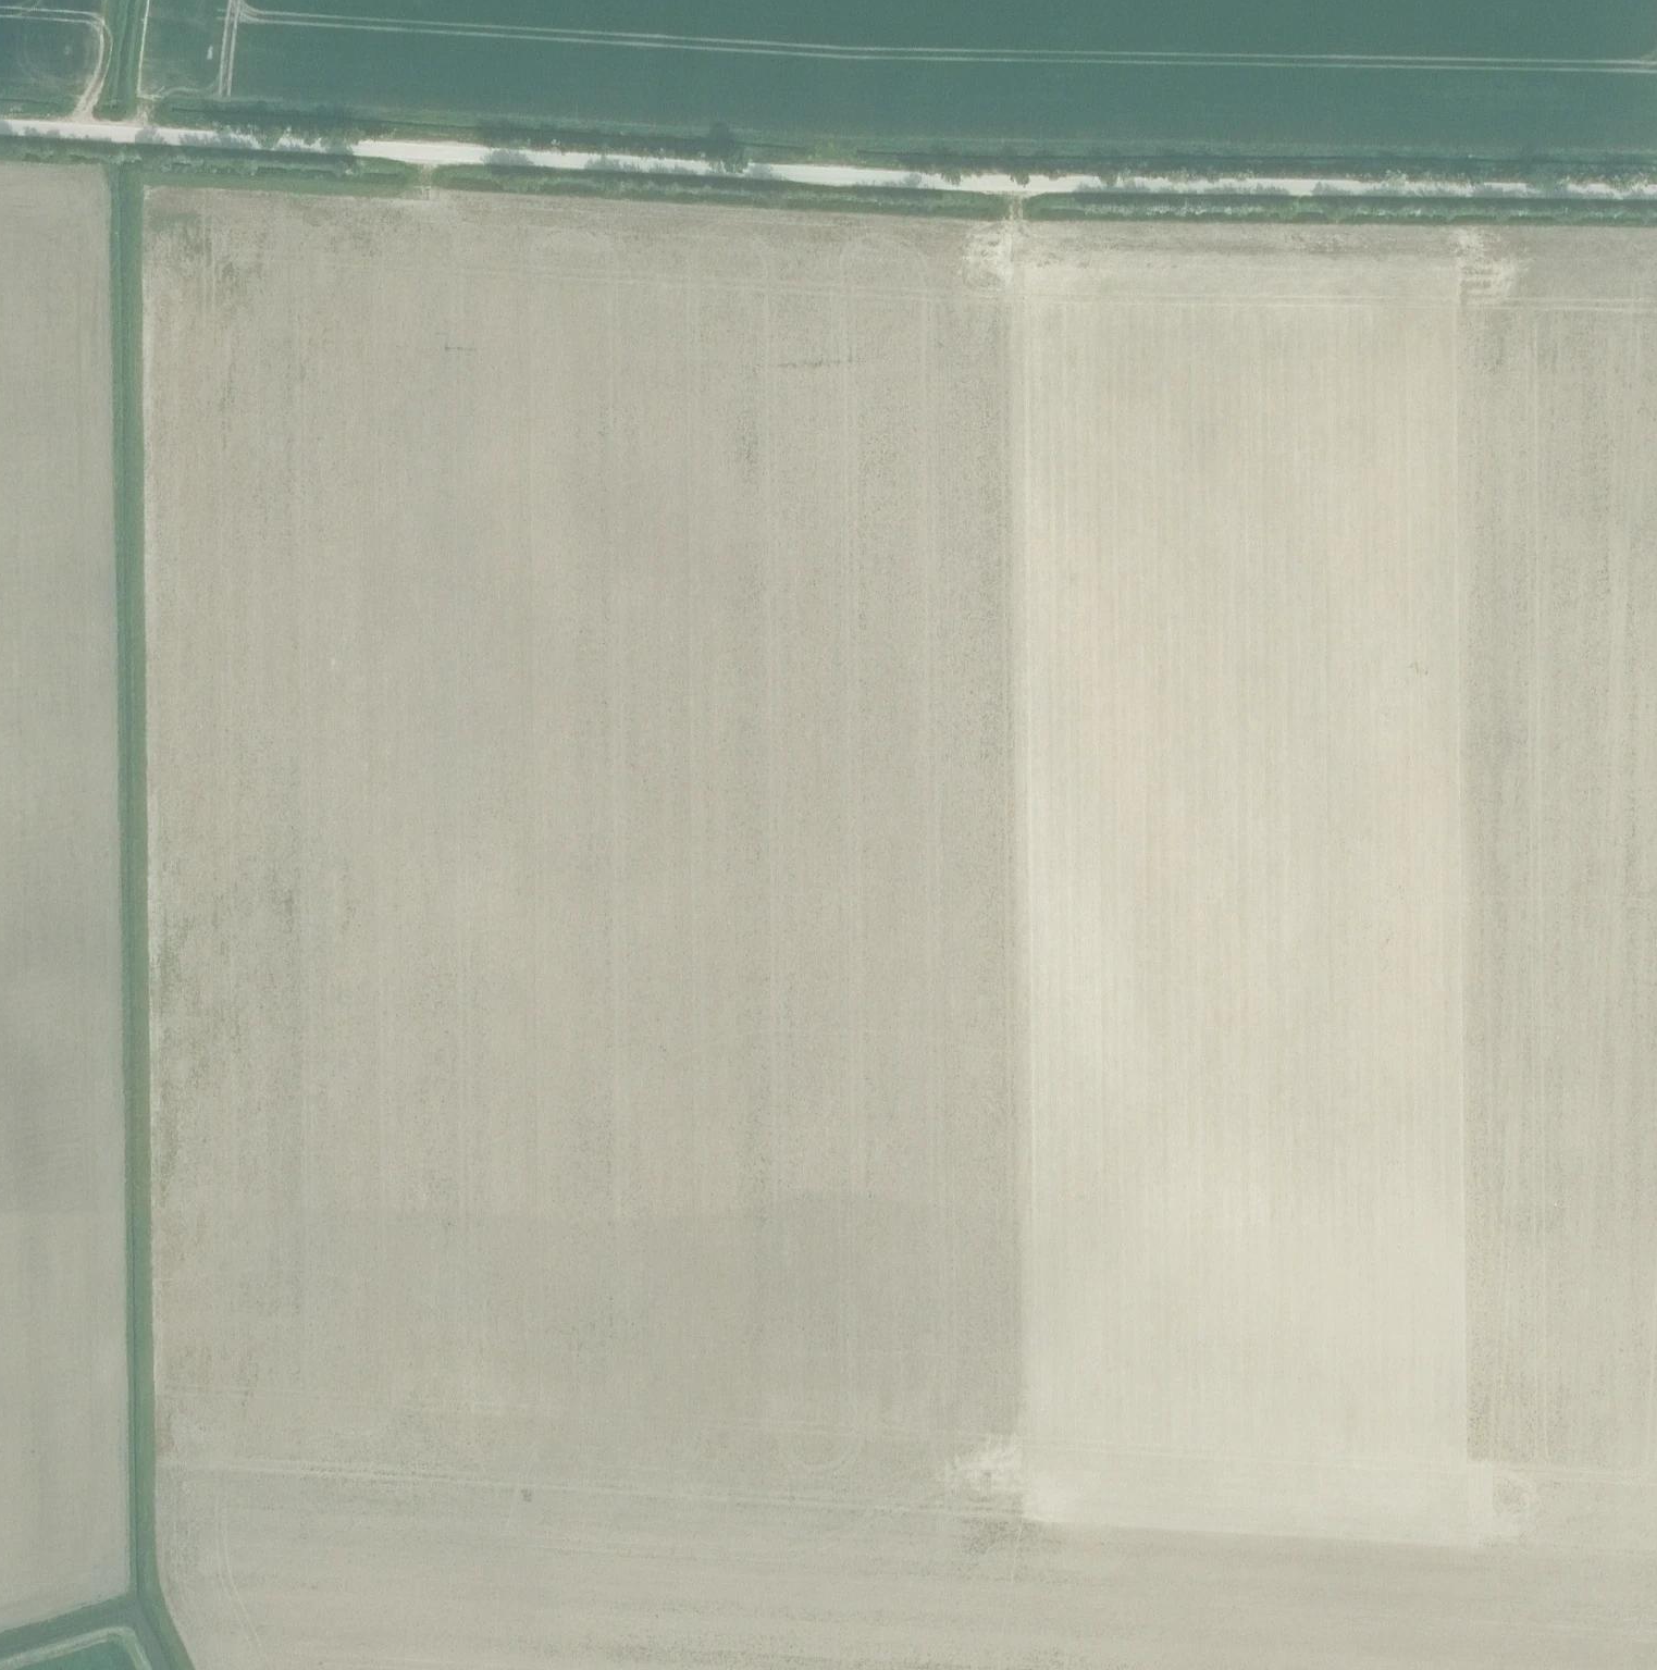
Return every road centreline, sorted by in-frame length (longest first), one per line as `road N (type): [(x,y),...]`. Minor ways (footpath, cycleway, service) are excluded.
road 1 (unclassified): [(0,123),(965,178),(1656,189)]

